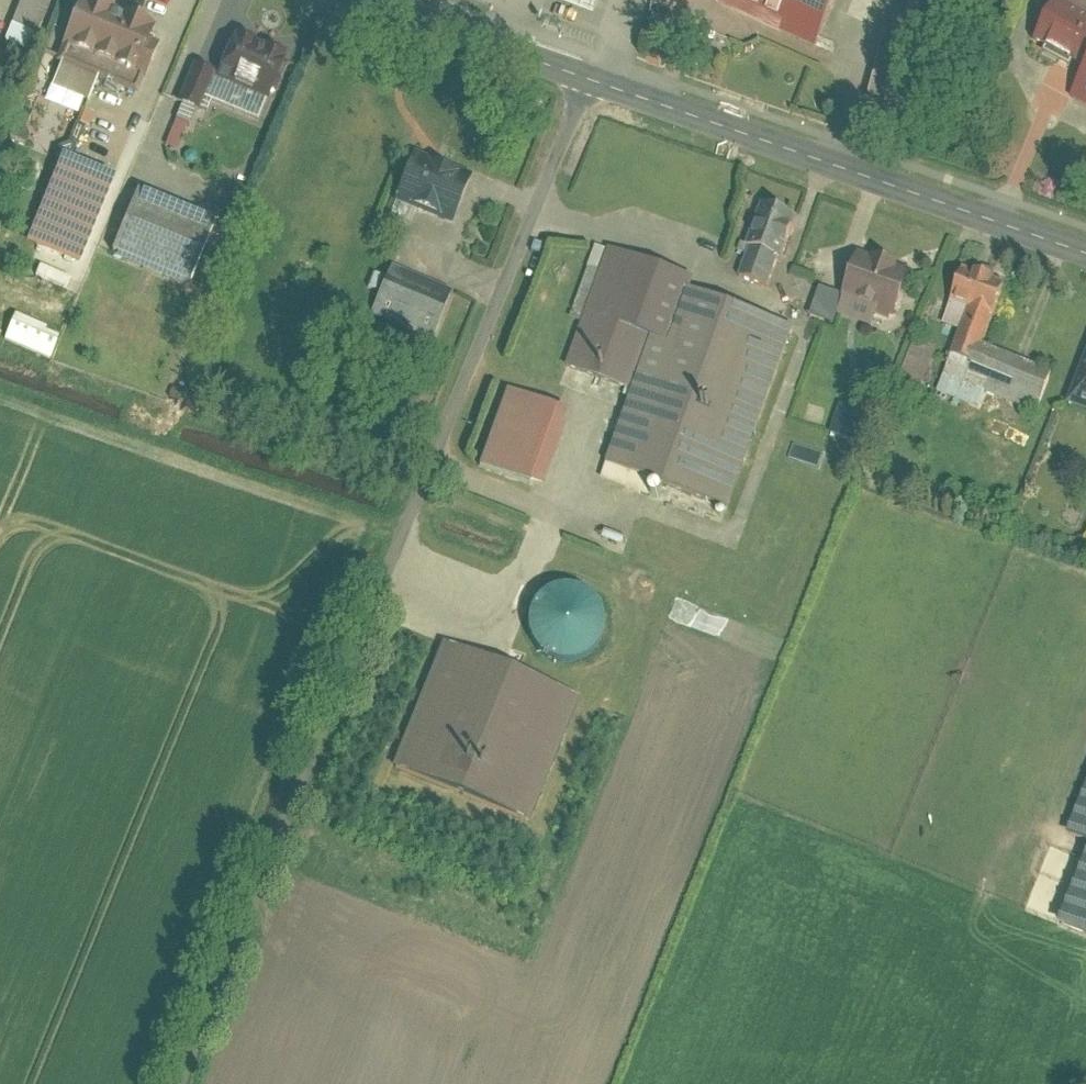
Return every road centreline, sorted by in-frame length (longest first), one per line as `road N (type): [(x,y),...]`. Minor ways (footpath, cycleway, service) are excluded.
road 1 (unclassified): [(153,1083),(569,70)]
road 2 (tertiary): [(569,70),(1085,250)]
road 3 (tertiary): [(356,9),(569,70)]

